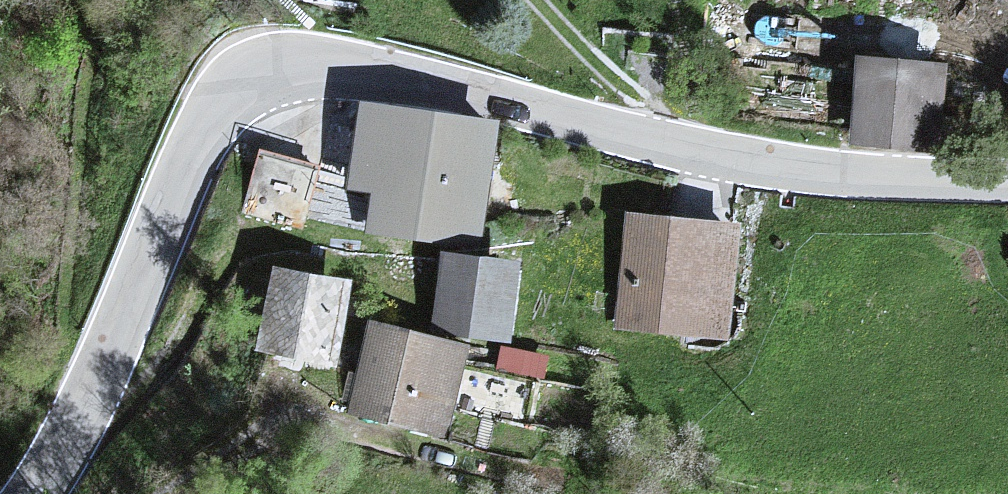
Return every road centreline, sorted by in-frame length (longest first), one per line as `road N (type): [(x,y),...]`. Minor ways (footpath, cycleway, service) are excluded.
road 1 (tertiary): [(1007,179),(745,160),(367,70),(313,67),(269,76),(220,107),(195,143),(112,351),(35,493)]
road 2 (track): [(700,151),(584,52),(539,0)]

